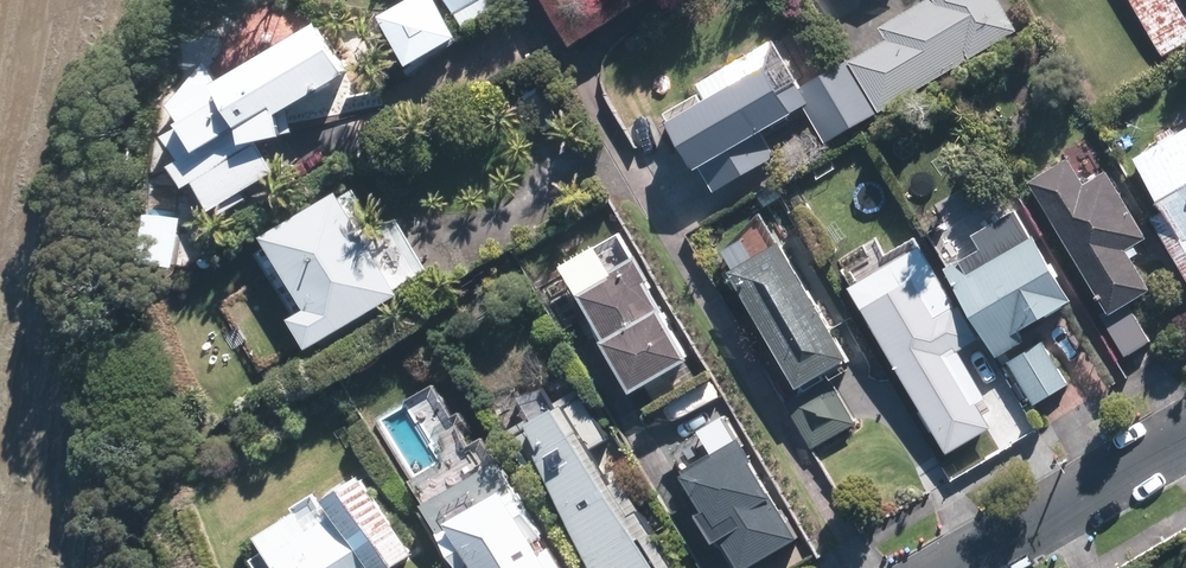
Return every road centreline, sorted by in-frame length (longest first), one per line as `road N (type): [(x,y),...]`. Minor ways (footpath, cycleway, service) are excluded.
road 1 (residential): [(954,567),(1185,433)]

